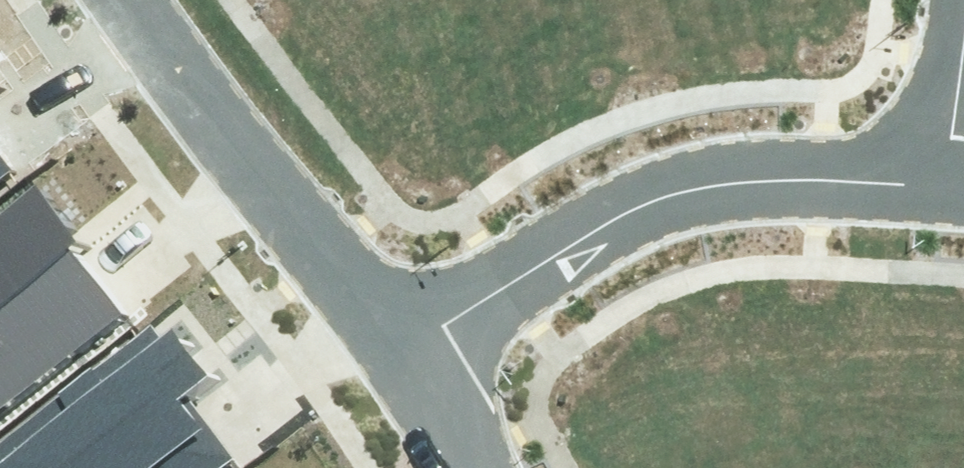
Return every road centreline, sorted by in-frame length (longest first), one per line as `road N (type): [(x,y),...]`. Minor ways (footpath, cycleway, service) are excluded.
road 1 (residential): [(401,355),(604,234),(677,202),(826,171),(963,175)]
road 2 (residential): [(401,355),(124,0)]
road 3 (residential): [(465,467),(401,355)]

